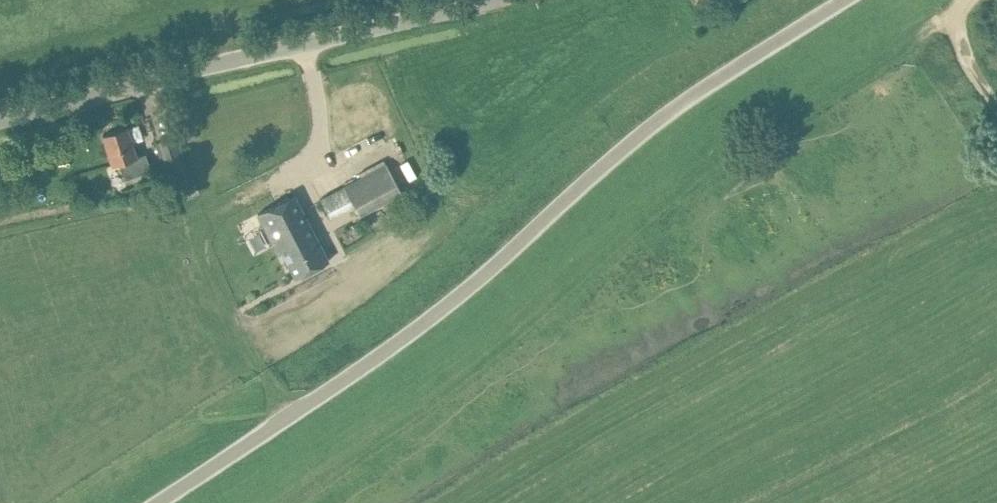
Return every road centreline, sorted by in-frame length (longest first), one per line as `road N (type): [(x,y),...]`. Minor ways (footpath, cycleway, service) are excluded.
road 1 (unclassified): [(153,502),(423,323),(678,106),(846,0)]
road 2 (tertiary): [(0,121),(502,0)]
road 3 (track): [(968,0),(955,11),(954,33),(996,103)]

